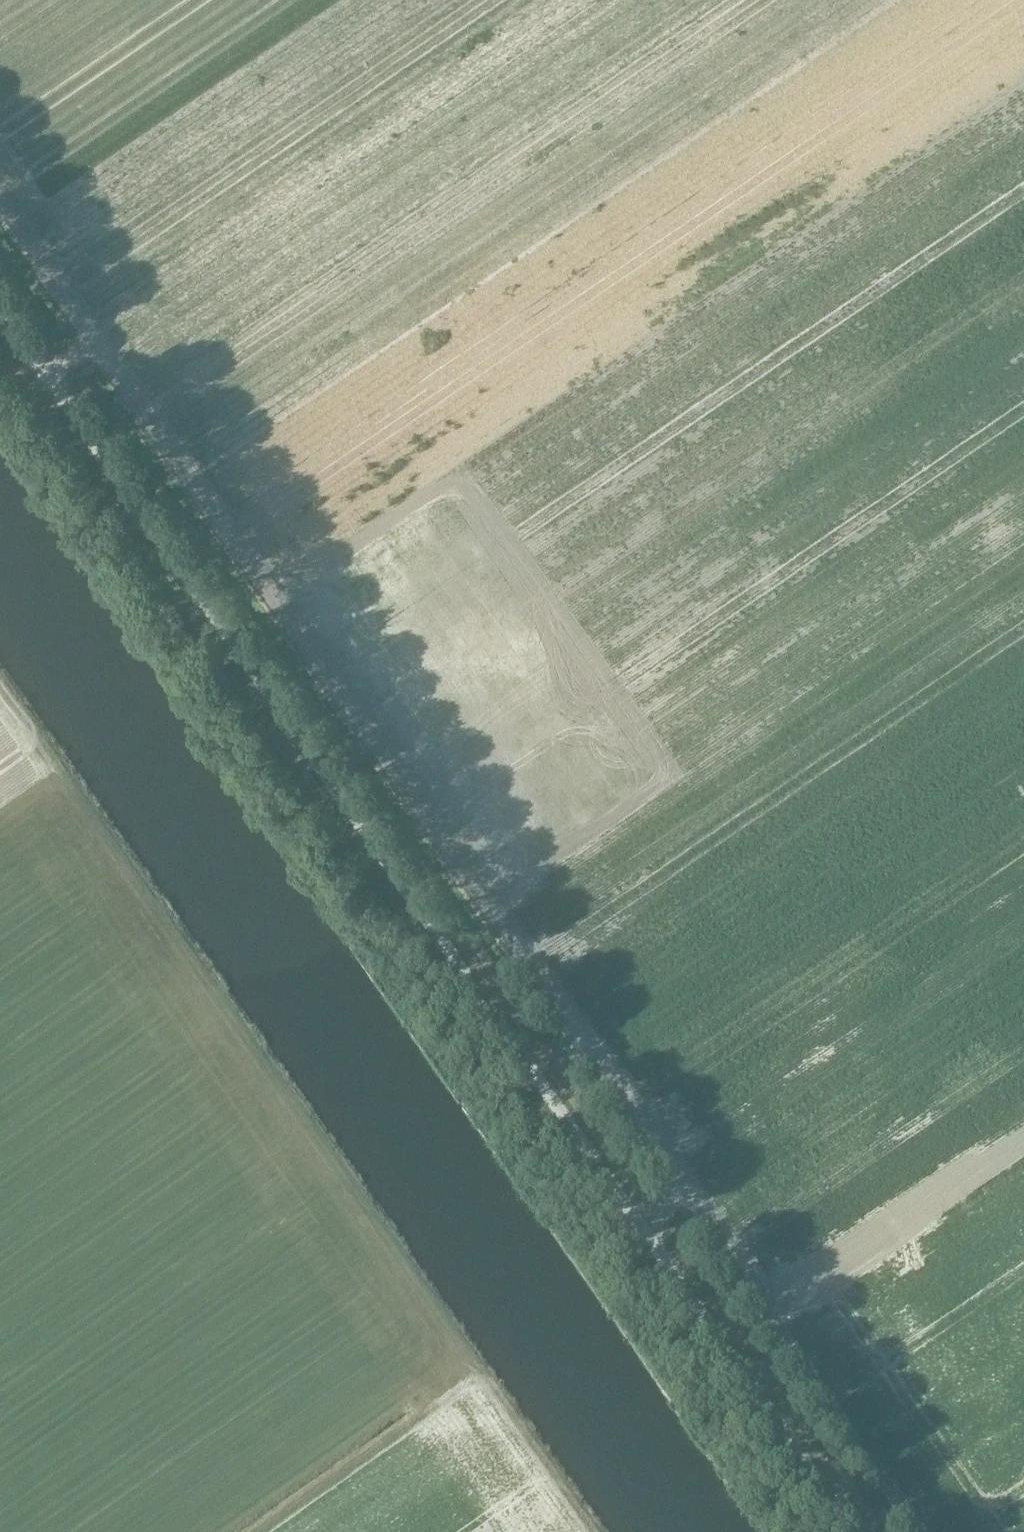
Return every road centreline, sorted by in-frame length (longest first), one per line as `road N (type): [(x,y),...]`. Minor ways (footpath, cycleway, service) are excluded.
road 1 (unclassified): [(854,1531),(0,312)]

